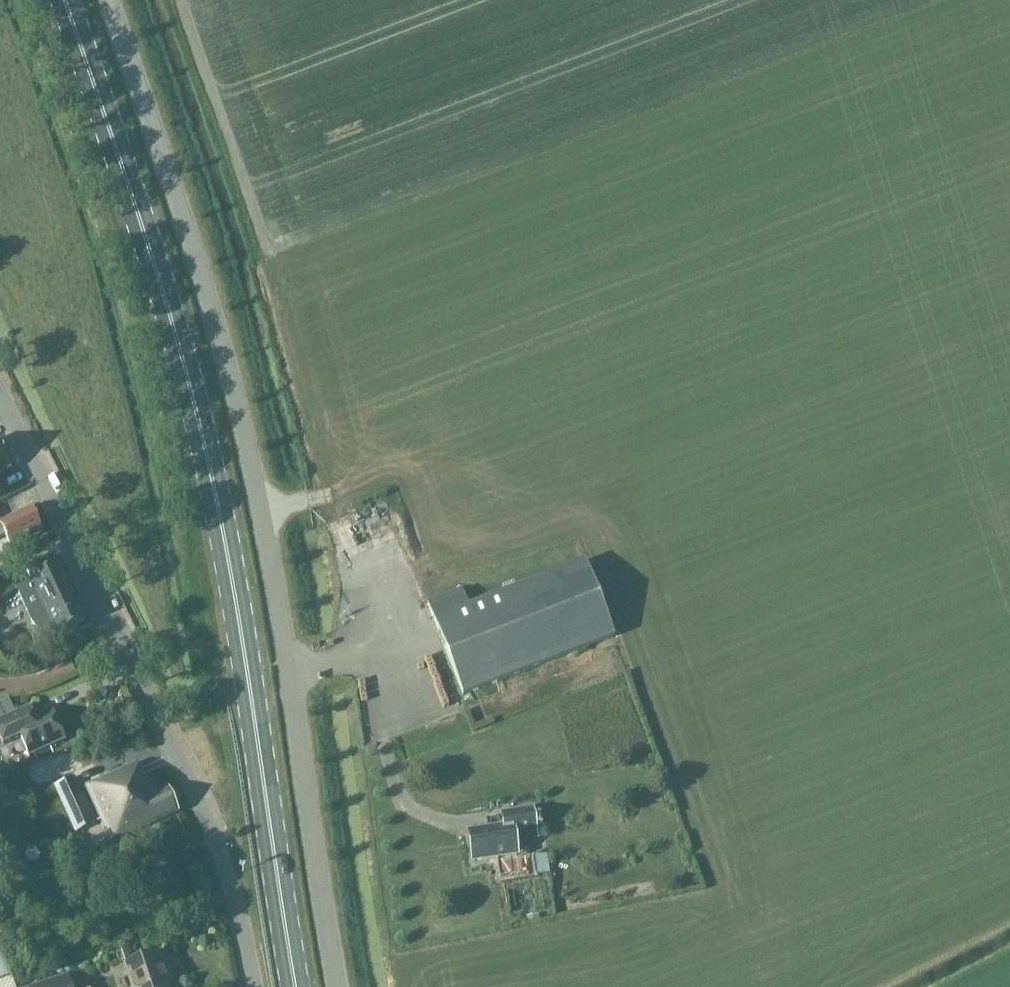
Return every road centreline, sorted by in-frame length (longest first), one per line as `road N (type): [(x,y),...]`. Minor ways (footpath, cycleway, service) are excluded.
road 1 (primary): [(295,986),(230,569),(196,413),(63,0)]
road 2 (unclassified): [(336,986),(246,439),(191,241),(109,0)]
road 3 (residential): [(253,986),(212,835),(0,402)]

